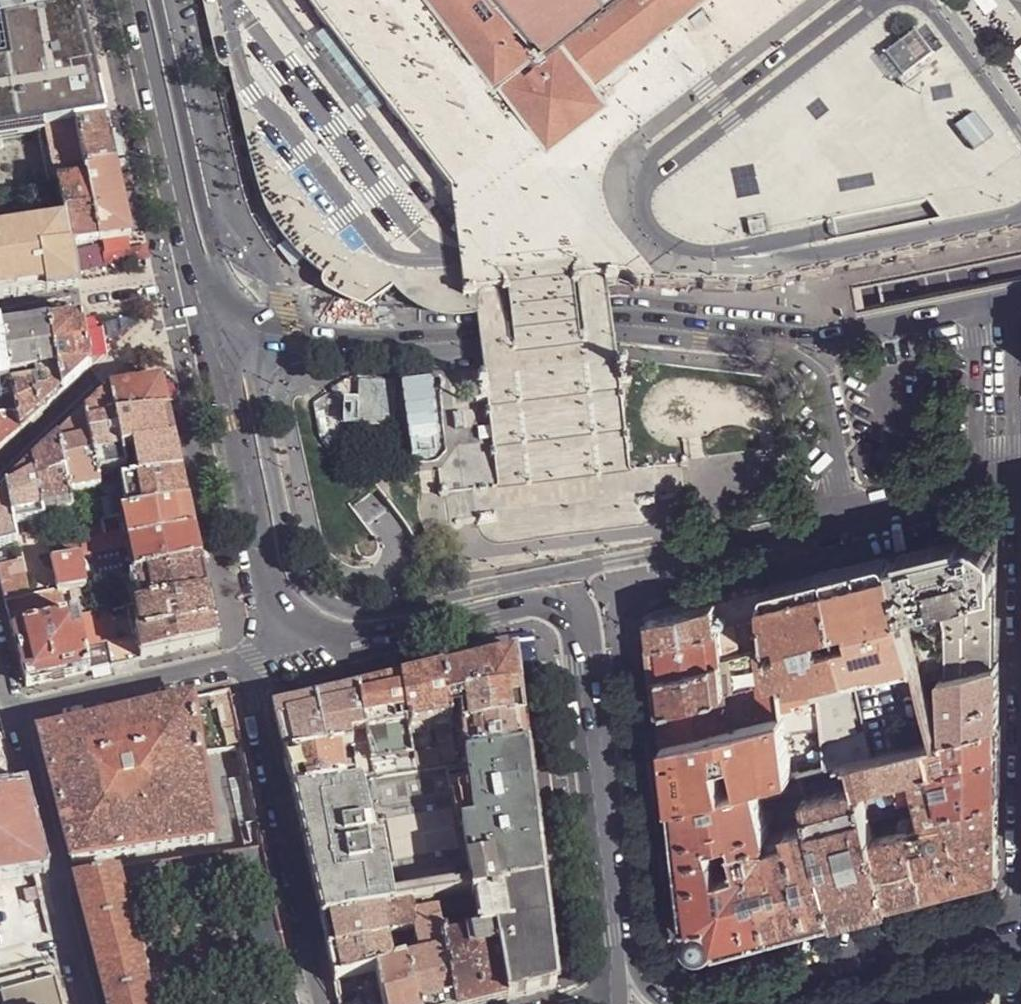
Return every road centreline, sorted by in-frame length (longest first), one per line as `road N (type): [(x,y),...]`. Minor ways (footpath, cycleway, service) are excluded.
road 1 (secondary): [(654,1003),(604,428),(561,258)]
road 2 (secondary): [(745,337),(634,323),(432,342),(298,334),(210,308)]
road 3 (secondary): [(1020,268),(863,298),(771,300),(667,292),(561,258)]
road 4 (secondary): [(544,594),(568,603),(579,622),(618,929)]
road 5 (residential): [(244,659),(322,1003)]
road 6 (secondary): [(210,308),(236,377),(292,649)]
road 7 (secondary): [(561,258),(338,0)]
road 8 (secondary): [(712,1003),(1020,928)]
road 9 (residential): [(544,594),(570,570),(846,516)]
road 10 (secondary): [(141,0),(210,308)]
road 11 (residential): [(14,710),(86,1003)]
road 12 (residential): [(210,308),(164,316),(0,471)]
road 13 (secondary): [(292,649),(544,594)]
road 14 (secondary): [(996,302),(835,334),(745,337)]
road 15 (residential): [(244,659),(14,710)]
road 16 (unclassified): [(846,516),(812,377),(745,337)]
road 17 (residential): [(996,302),(977,332),(979,486)]
road 18 (residential): [(1015,298),(1020,475)]
road 19 (residential): [(846,516),(979,486)]

